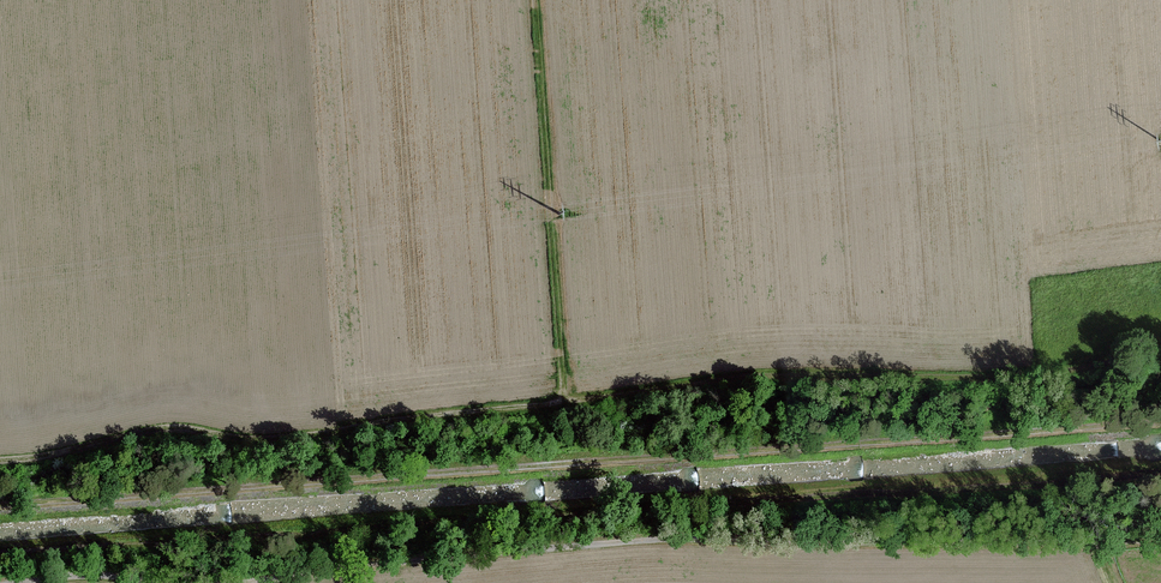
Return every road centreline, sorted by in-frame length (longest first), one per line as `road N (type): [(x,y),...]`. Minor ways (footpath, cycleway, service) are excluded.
road 1 (track): [(0,460),(166,432),(284,437),(756,381),(1038,381),(1160,350)]
road 2 (track): [(1160,469),(0,557)]
road 3 (track): [(1160,424),(0,509)]
road 4 (track): [(1118,582),(1107,546),(649,538),(233,582)]
road 5 (track): [(563,403),(534,0)]
road 6 (track): [(165,582),(80,575),(11,582)]

